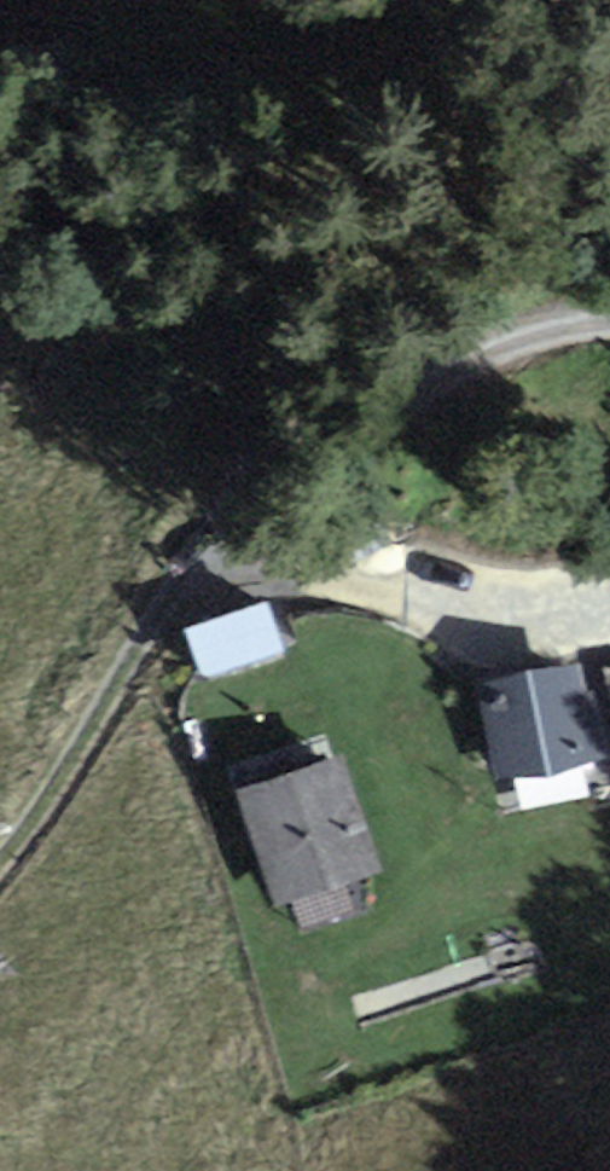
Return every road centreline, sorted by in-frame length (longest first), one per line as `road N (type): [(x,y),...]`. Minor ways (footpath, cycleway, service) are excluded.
road 1 (track): [(0,863),(216,548),(291,478),(509,349),(609,327)]
road 2 (track): [(609,623),(519,622),(207,562)]

